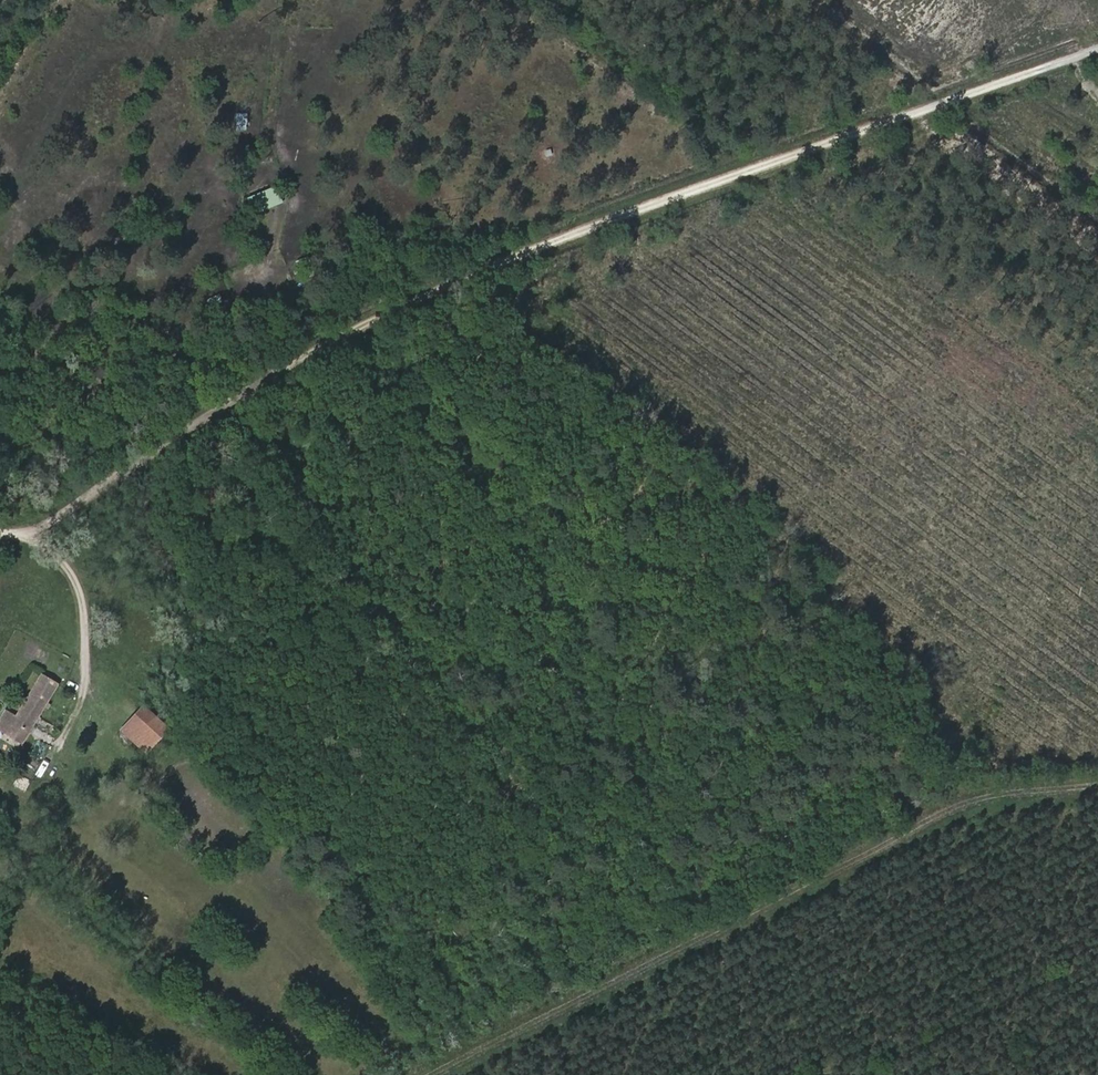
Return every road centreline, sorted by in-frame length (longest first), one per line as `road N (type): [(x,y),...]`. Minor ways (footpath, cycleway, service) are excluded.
road 1 (track): [(0,535),(29,538),(361,330),(634,212),(1097,48)]

